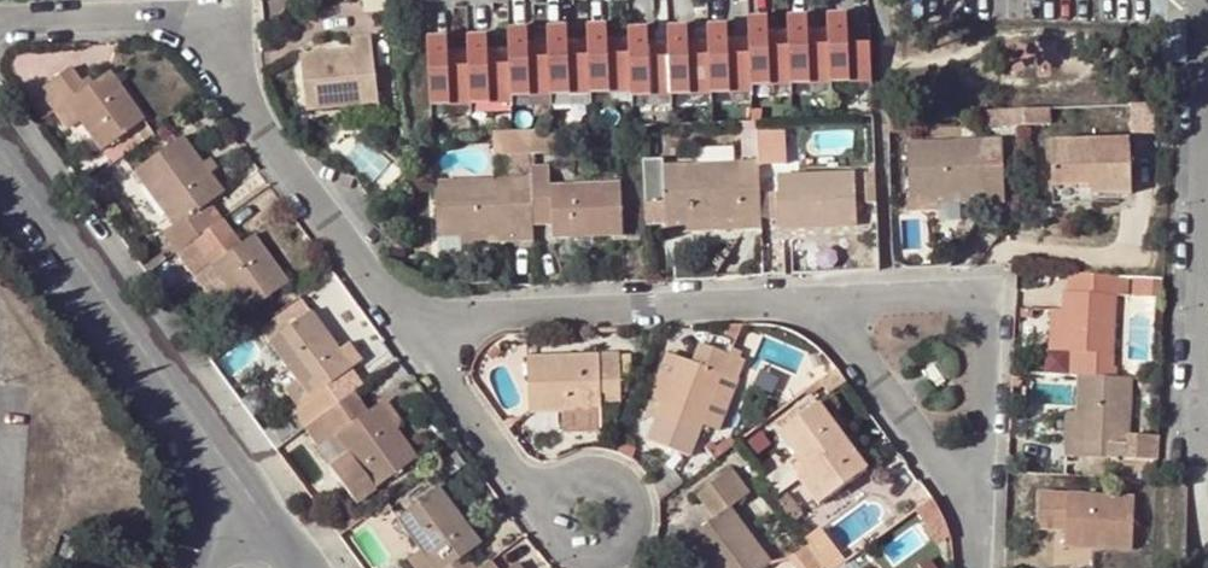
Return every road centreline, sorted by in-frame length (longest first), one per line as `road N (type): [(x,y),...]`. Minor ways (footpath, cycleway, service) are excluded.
road 1 (residential): [(0,23),(128,11),(210,31),(246,103),(406,320)]
road 2 (residential): [(757,296),(951,288),(971,296),(980,319),(971,527)]
road 3 (residential): [(406,320),(757,296)]
road 4 (residential): [(757,296),(814,313),(856,349),(956,484),(971,527)]
road 5 (residential): [(0,149),(185,409)]
road 6 (residential): [(534,493),(538,532),(563,554),(601,552),(621,535),(629,506),(615,475),(581,460),(545,475)]
road 7 (residential): [(534,493),(406,320)]
road 8 (residential): [(1207,234),(1202,434)]
road 9 (residential): [(185,409),(300,567)]
road 10 (residential): [(185,409),(202,486),(193,567)]

